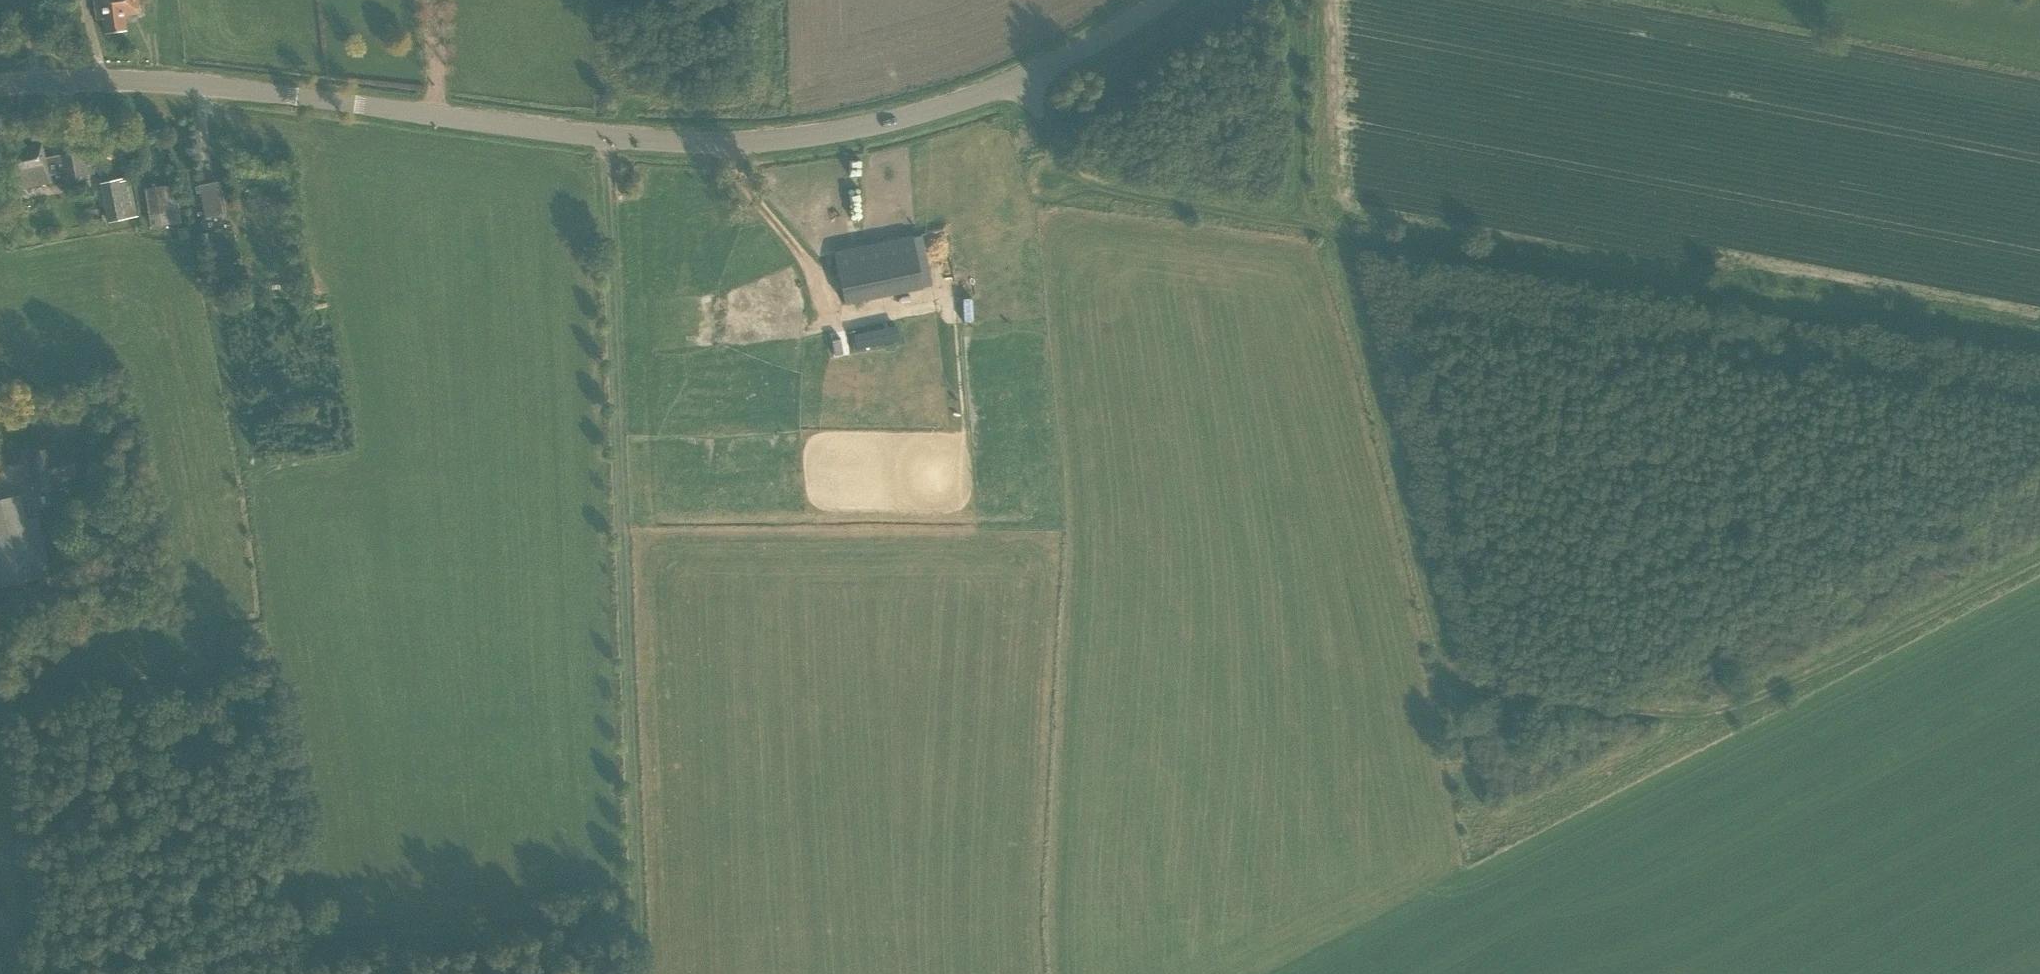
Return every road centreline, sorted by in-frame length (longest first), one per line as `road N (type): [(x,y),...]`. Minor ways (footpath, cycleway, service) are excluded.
road 1 (tertiary): [(0,86),(207,85),(633,139),(778,142),(950,105),(1052,64),(1163,0)]
road 2 (track): [(1337,241),(1457,678)]
road 3 (track): [(1023,77),(1041,118),(1039,151),(1048,168),(1310,225),(1337,241)]
road 4 (track): [(1692,713),(1795,680),(2039,555)]
road 5 (track): [(1457,678),(1493,692),(1626,712),(1692,713)]
road 6 (track): [(1301,223),(1287,0)]

